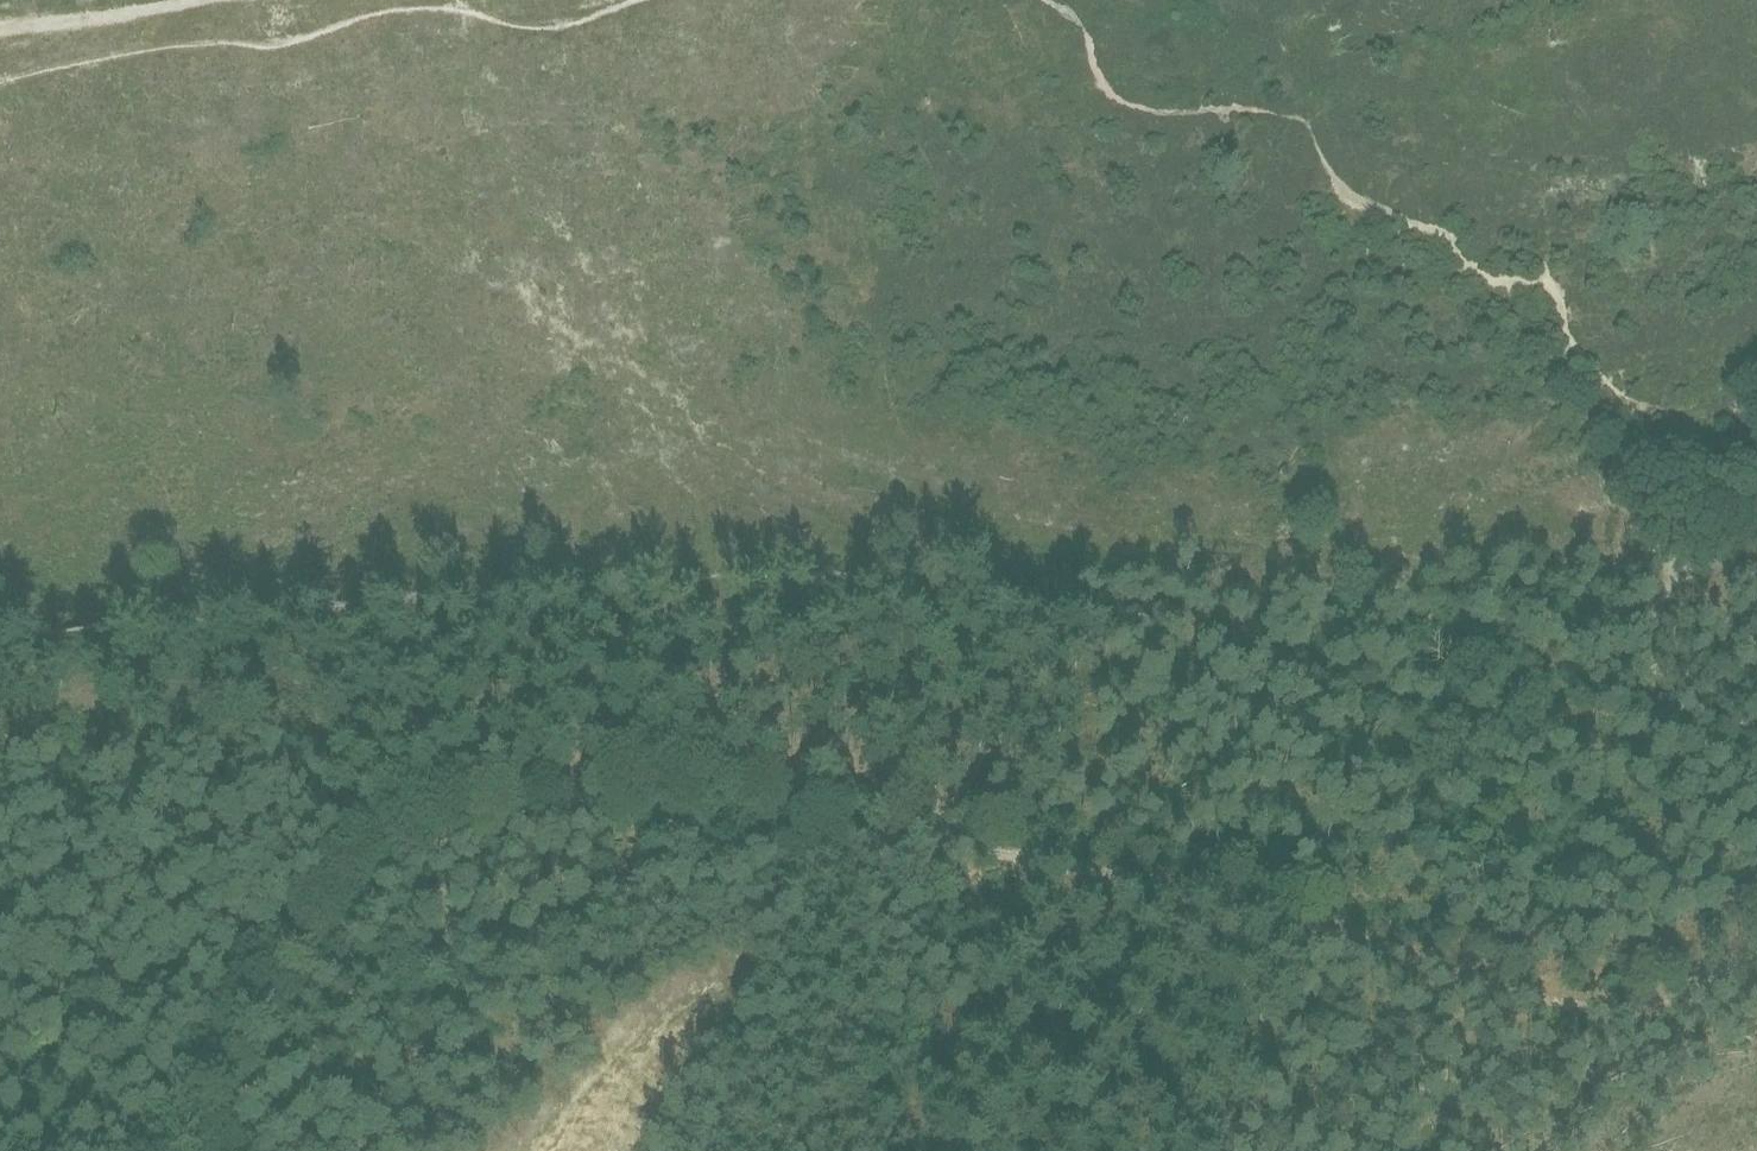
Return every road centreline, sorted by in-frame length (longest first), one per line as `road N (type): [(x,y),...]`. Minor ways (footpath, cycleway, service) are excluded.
road 1 (track): [(920,826),(866,815),(614,805),(479,820),(419,837),(351,900),(209,1150)]
road 2 (track): [(920,826),(1588,1007),(1644,1001),(1756,957)]

